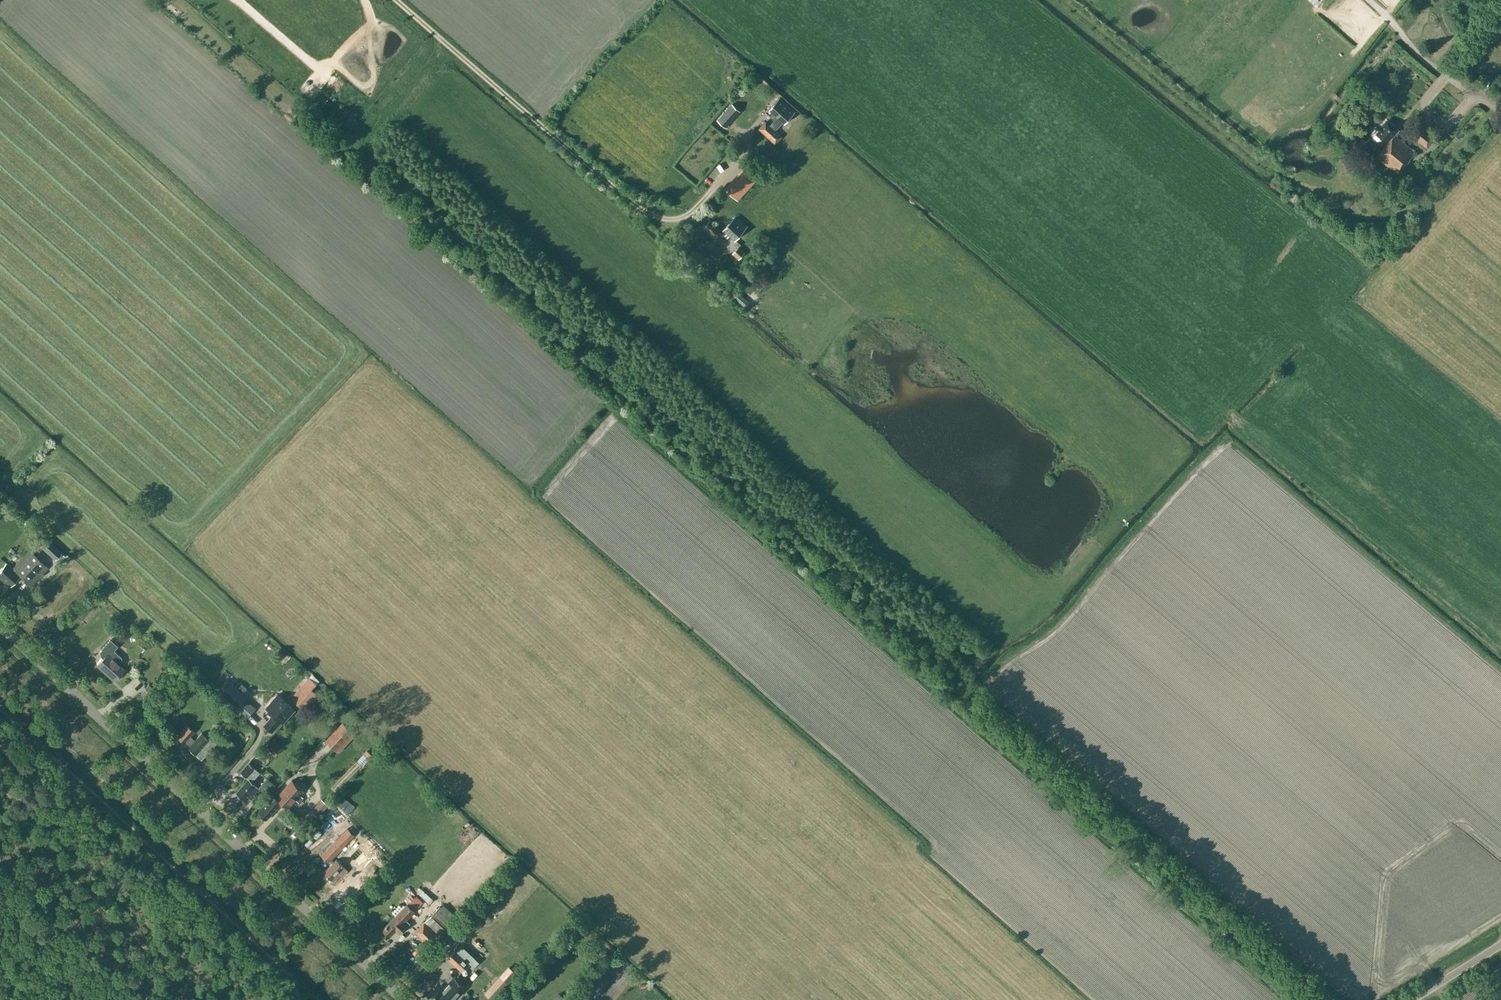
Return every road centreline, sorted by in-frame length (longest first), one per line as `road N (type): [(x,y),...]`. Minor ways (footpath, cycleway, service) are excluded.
road 1 (unclassified): [(404,999),(0,626)]
road 2 (track): [(0,707),(315,999)]

